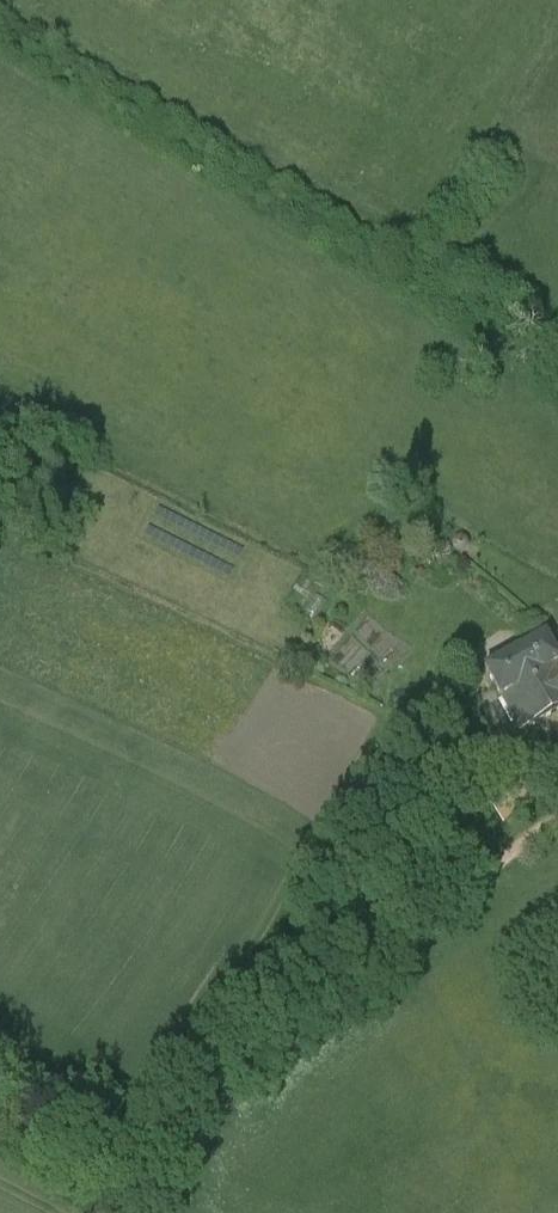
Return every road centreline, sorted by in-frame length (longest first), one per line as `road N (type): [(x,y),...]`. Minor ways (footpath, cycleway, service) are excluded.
road 1 (track): [(0,1091),(116,1162),(154,1171),(557,818)]

